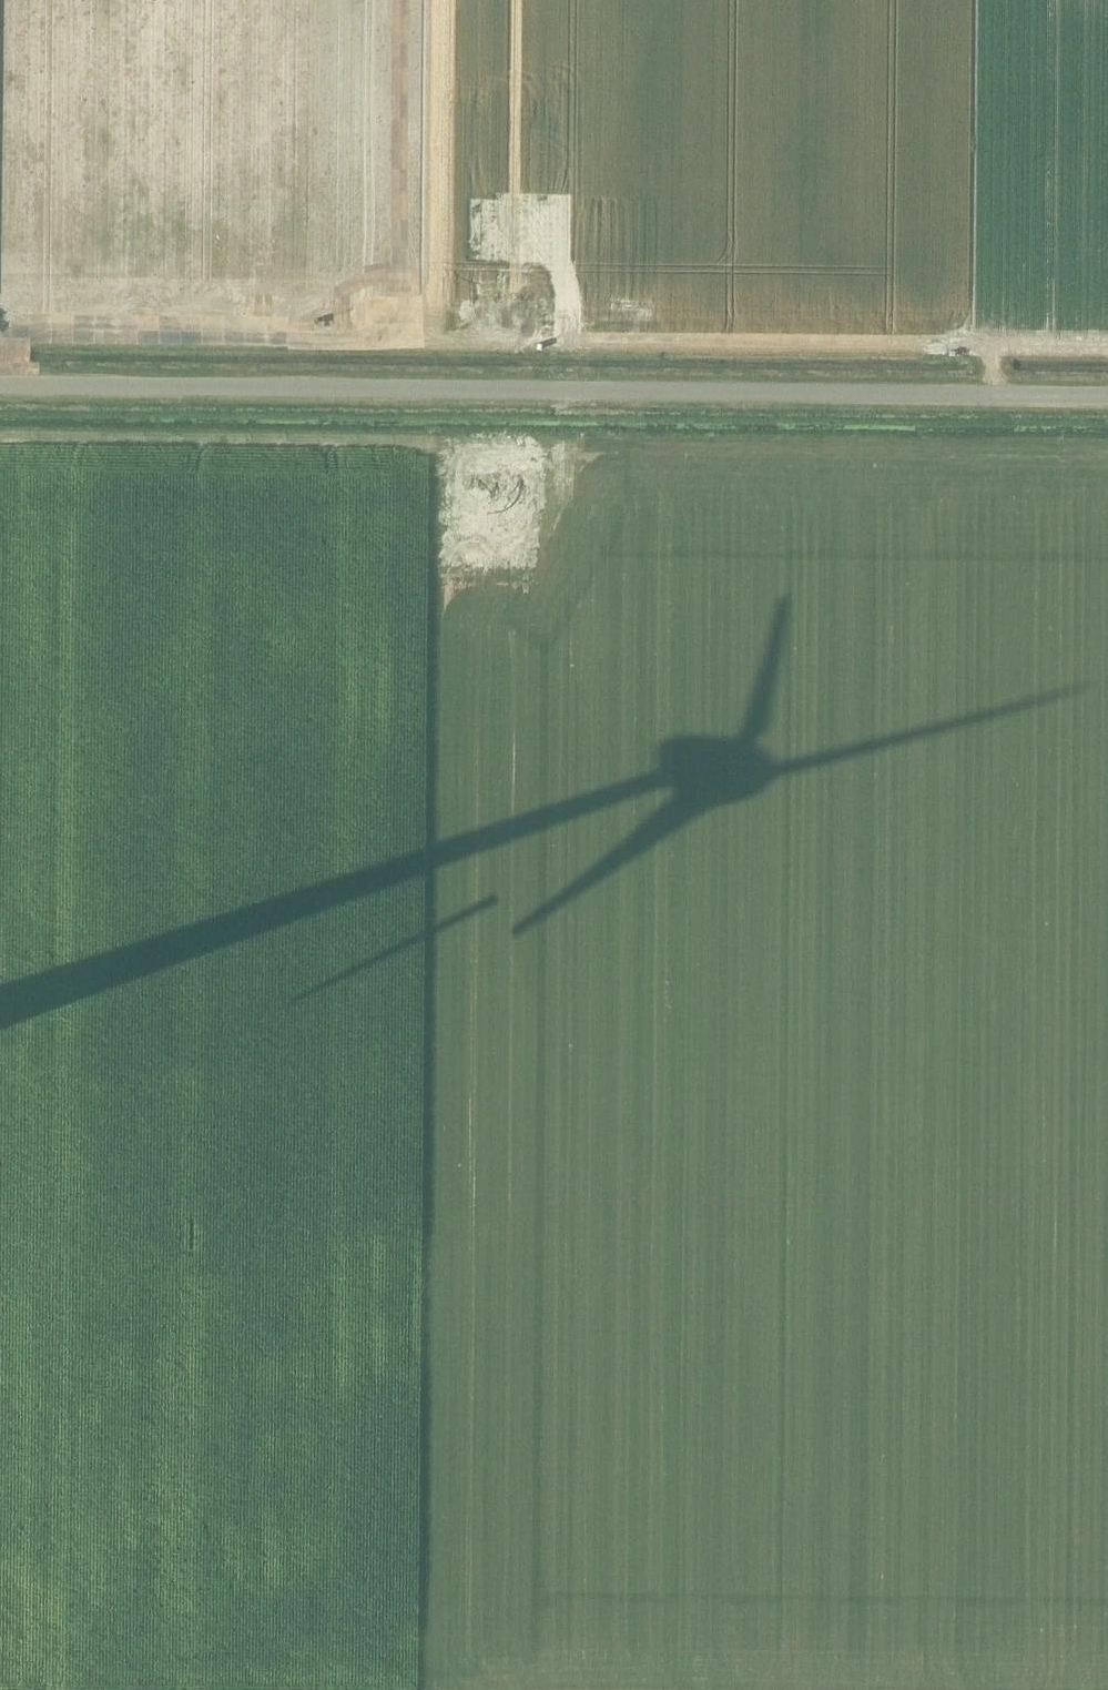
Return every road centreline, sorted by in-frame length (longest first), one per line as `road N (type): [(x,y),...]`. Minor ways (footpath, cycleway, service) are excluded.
road 1 (unclassified): [(0,386),(1107,396)]

